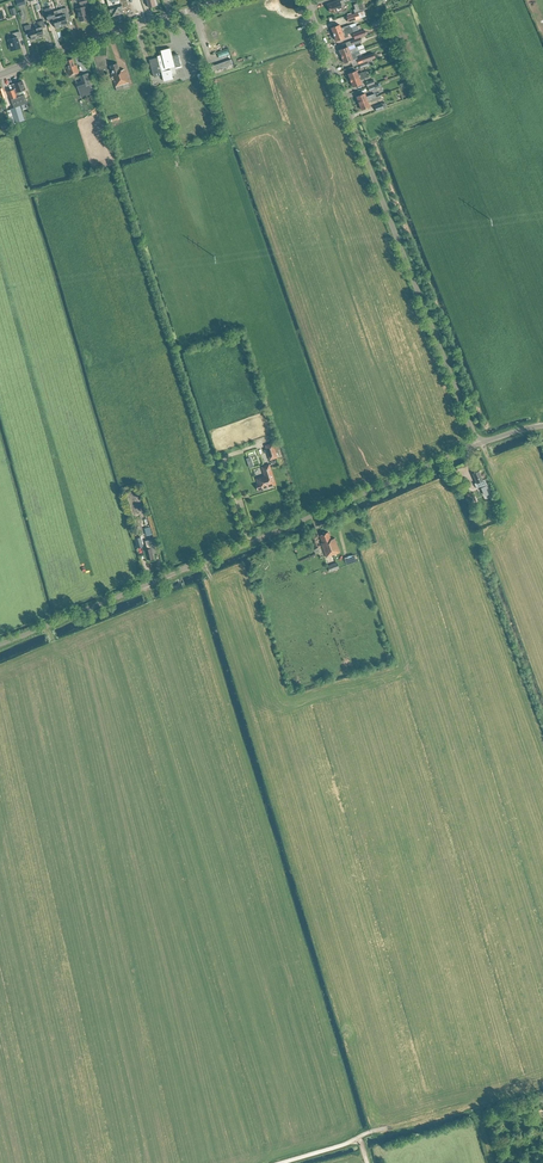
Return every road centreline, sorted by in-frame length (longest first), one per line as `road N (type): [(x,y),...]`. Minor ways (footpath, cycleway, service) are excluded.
road 1 (unclassified): [(0,645),(477,446)]
road 2 (tertiary): [(477,446),(306,0)]
road 3 (tertiary): [(102,35),(226,0)]
road 4 (track): [(249,542),(226,459),(261,445)]

